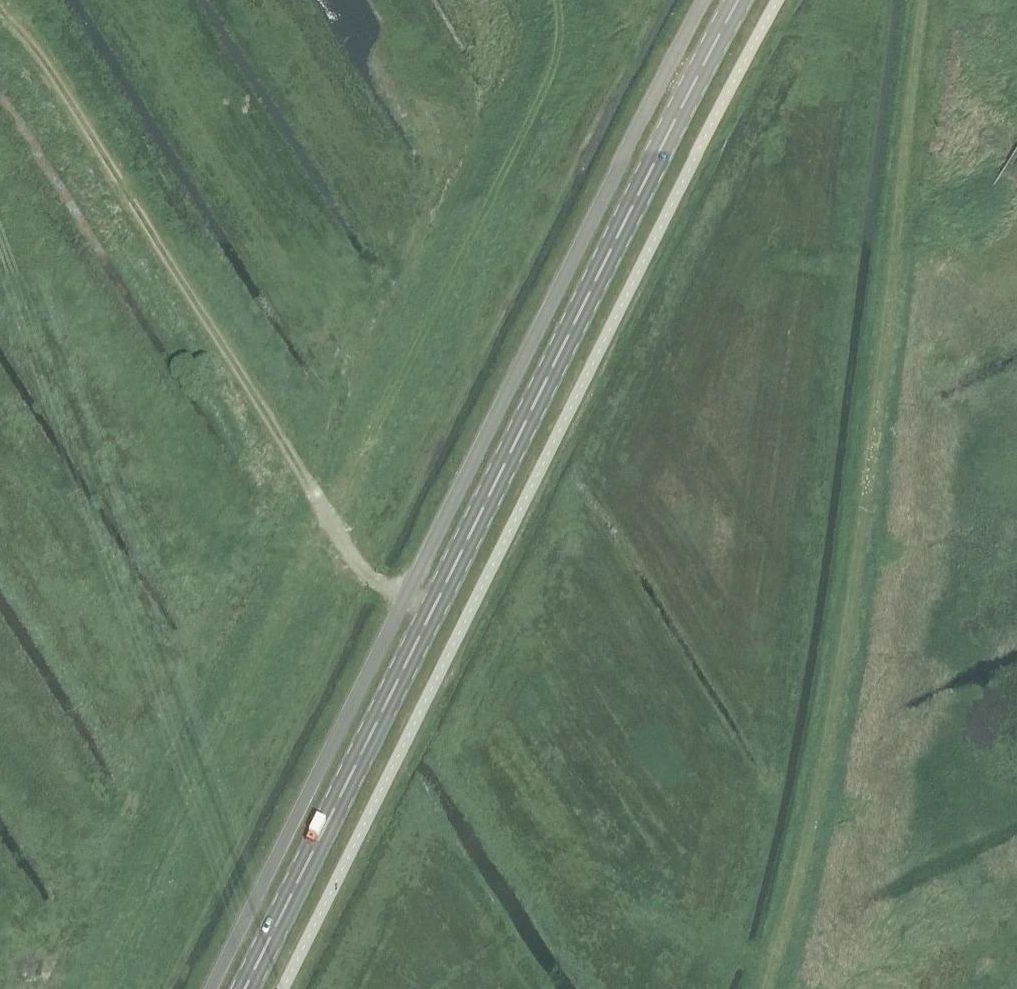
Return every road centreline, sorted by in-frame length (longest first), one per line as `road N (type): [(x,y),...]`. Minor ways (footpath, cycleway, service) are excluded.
road 1 (primary): [(243,988),(736,0)]
road 2 (track): [(418,636),(366,572),(13,0)]

